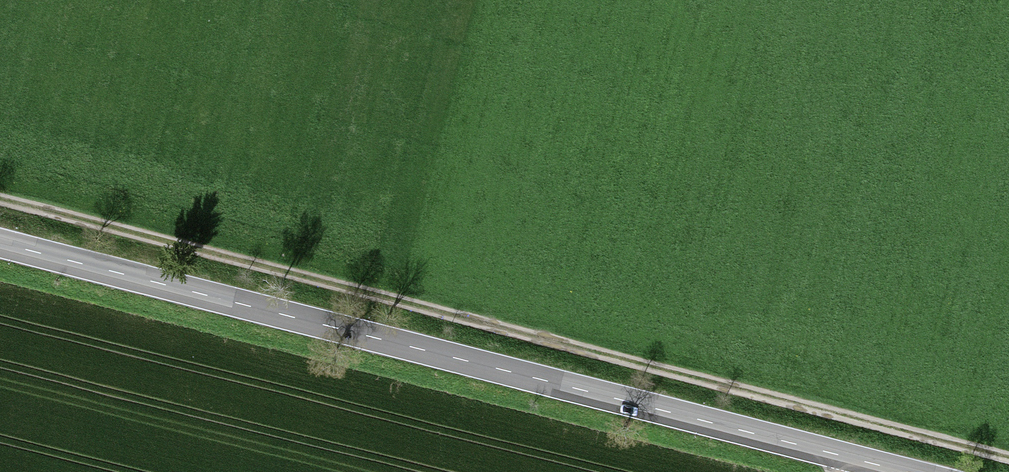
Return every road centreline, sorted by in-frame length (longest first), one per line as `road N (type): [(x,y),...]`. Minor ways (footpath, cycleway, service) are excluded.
road 1 (track): [(1008,458),(0,205)]
road 2 (secondary): [(0,244),(903,471)]

